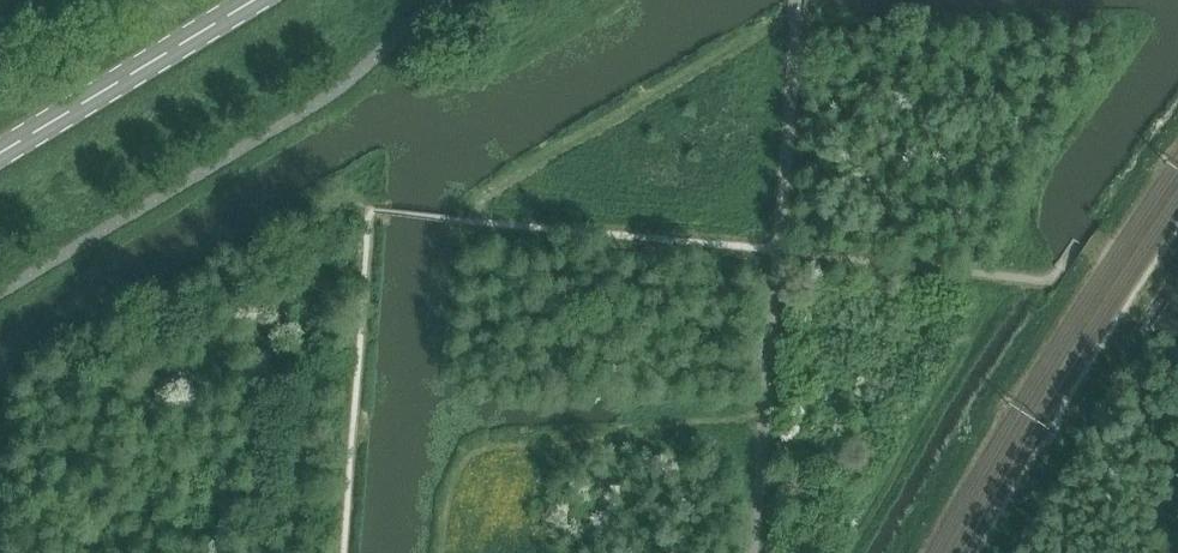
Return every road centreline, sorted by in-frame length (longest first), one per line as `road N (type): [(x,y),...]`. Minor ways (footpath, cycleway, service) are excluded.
road 1 (secondary): [(0,156),(257,0)]

